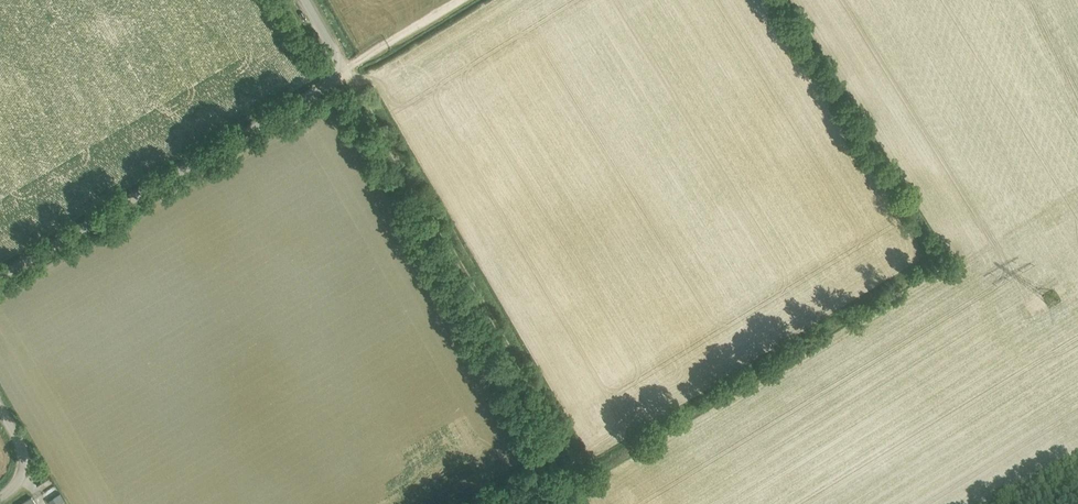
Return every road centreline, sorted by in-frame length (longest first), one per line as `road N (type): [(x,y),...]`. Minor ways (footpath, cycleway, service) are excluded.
road 1 (unclassified): [(0,275),(346,74),(306,0)]
road 2 (track): [(346,74),(379,112),(581,454)]

